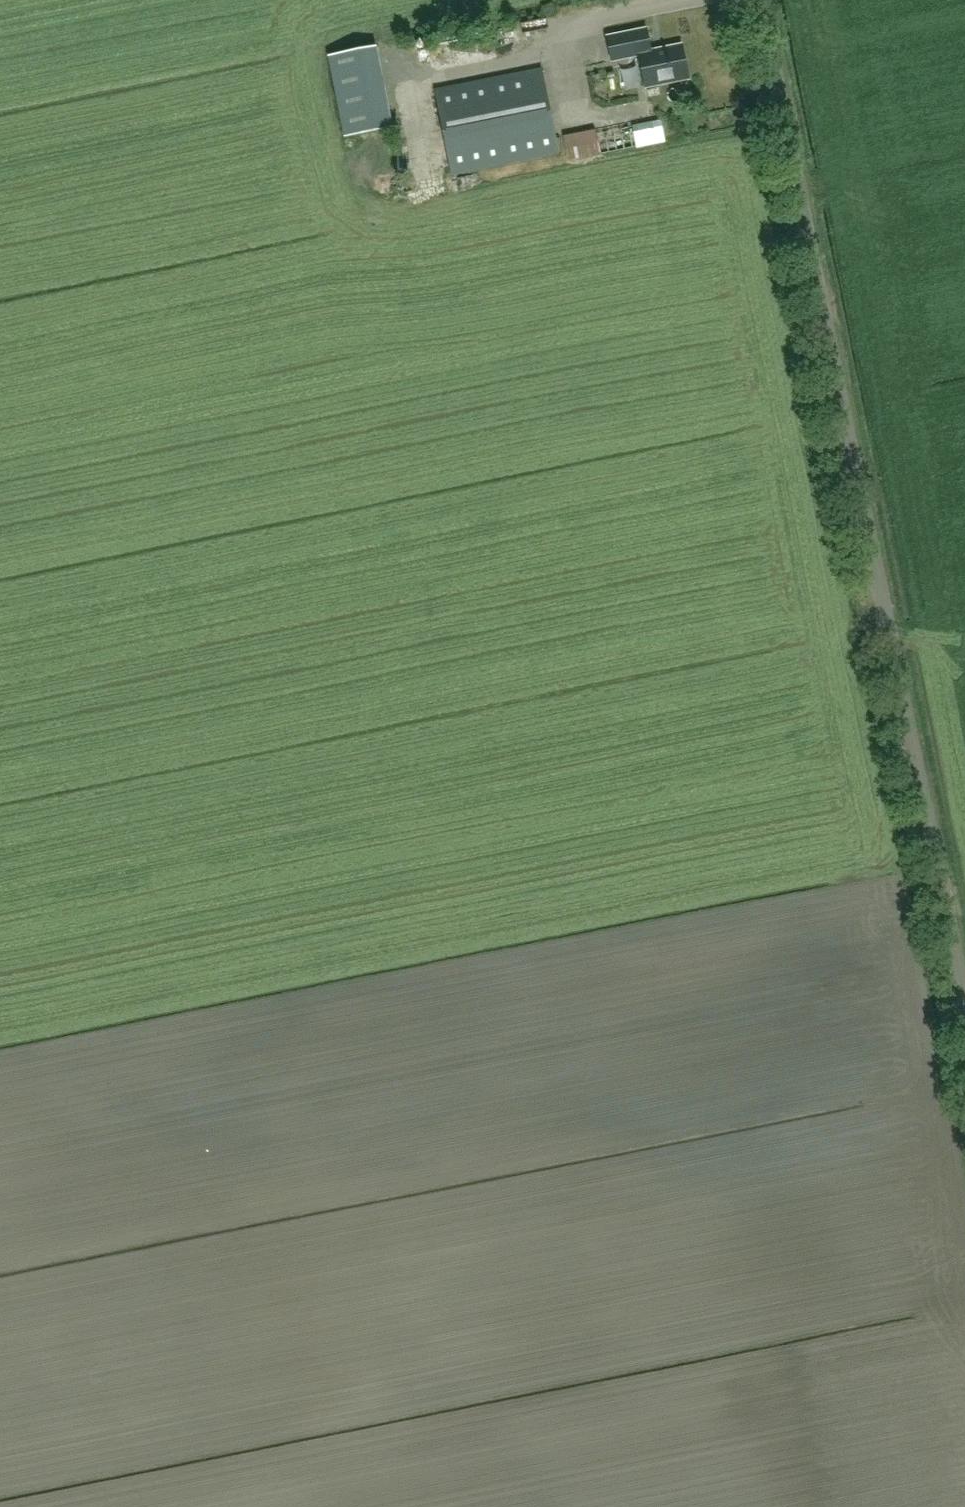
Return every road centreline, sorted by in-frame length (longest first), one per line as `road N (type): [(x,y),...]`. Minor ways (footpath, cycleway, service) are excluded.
road 1 (unclassified): [(964,1016),(758,0)]

